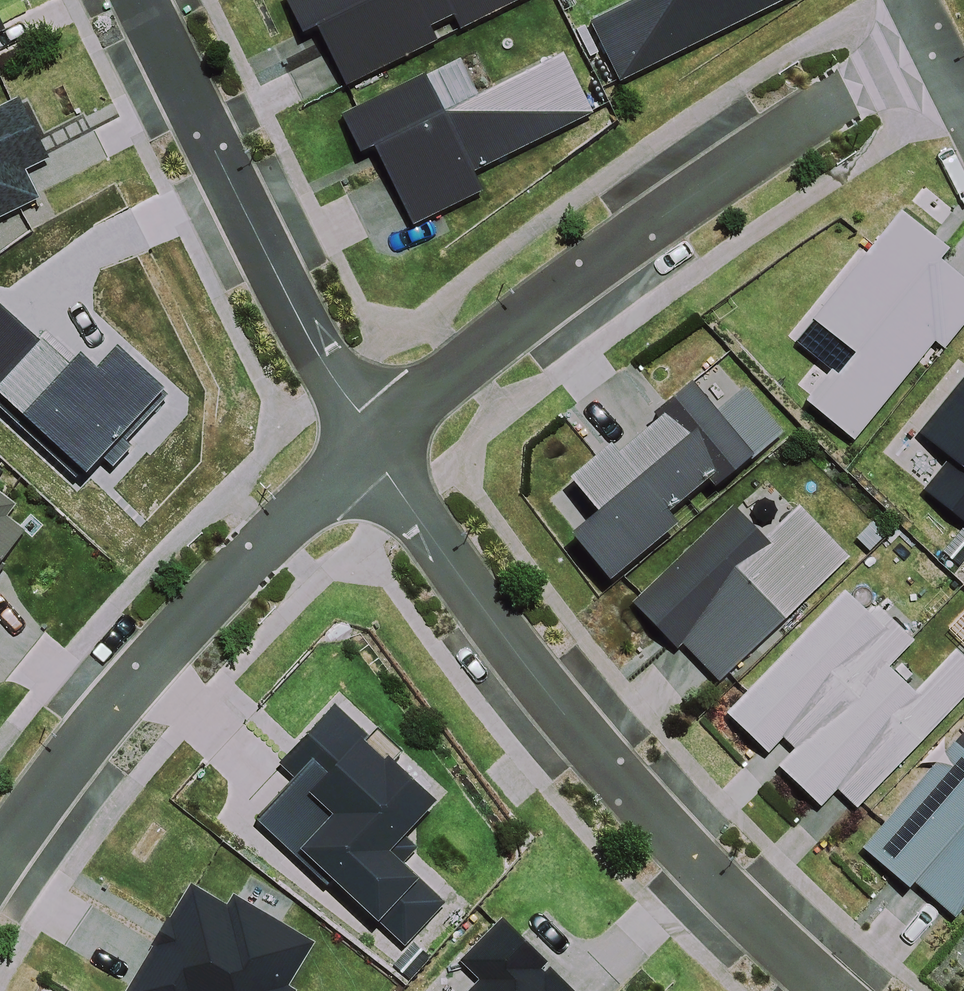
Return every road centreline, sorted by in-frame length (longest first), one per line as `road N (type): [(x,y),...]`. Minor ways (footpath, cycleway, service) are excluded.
road 1 (residential): [(830,990),(605,766),(428,539),(370,445)]
road 2 (residential): [(370,445),(685,201),(938,45)]
road 3 (residential): [(0,872),(123,688),(271,533),(370,445)]
road 4 (residential): [(370,445),(309,338),(141,0)]

